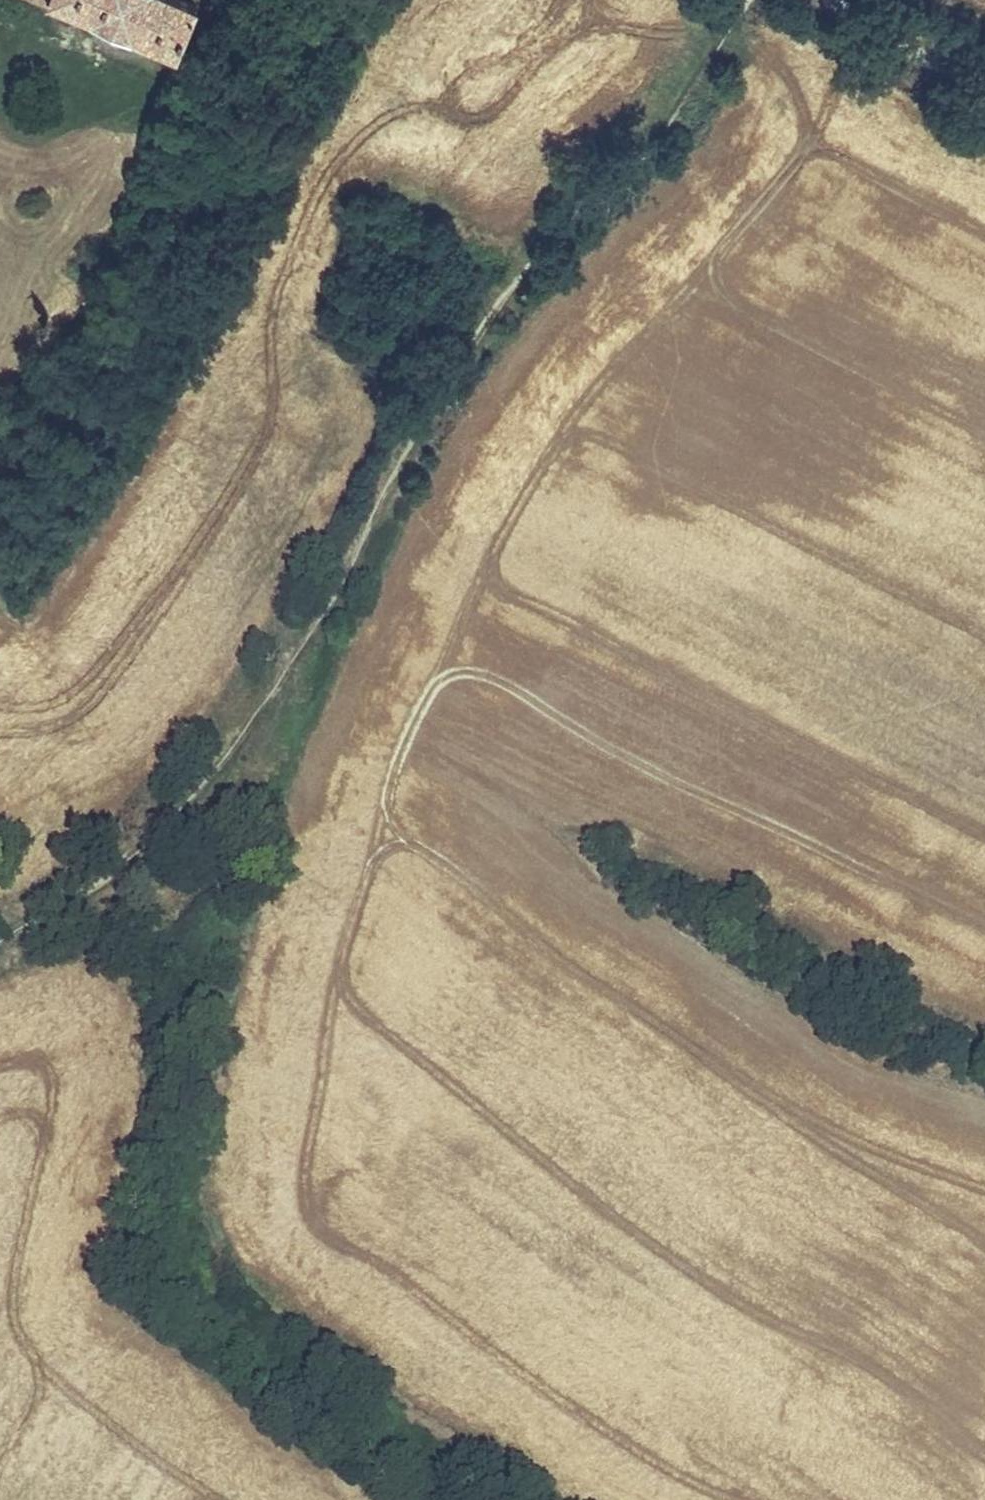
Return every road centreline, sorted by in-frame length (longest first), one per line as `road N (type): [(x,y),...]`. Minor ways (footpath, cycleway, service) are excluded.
road 1 (track): [(0,948),(57,919),(214,780),(305,646),(422,409),(544,239),(688,81),(738,0)]
road 2 (residential): [(984,79),(836,0)]

